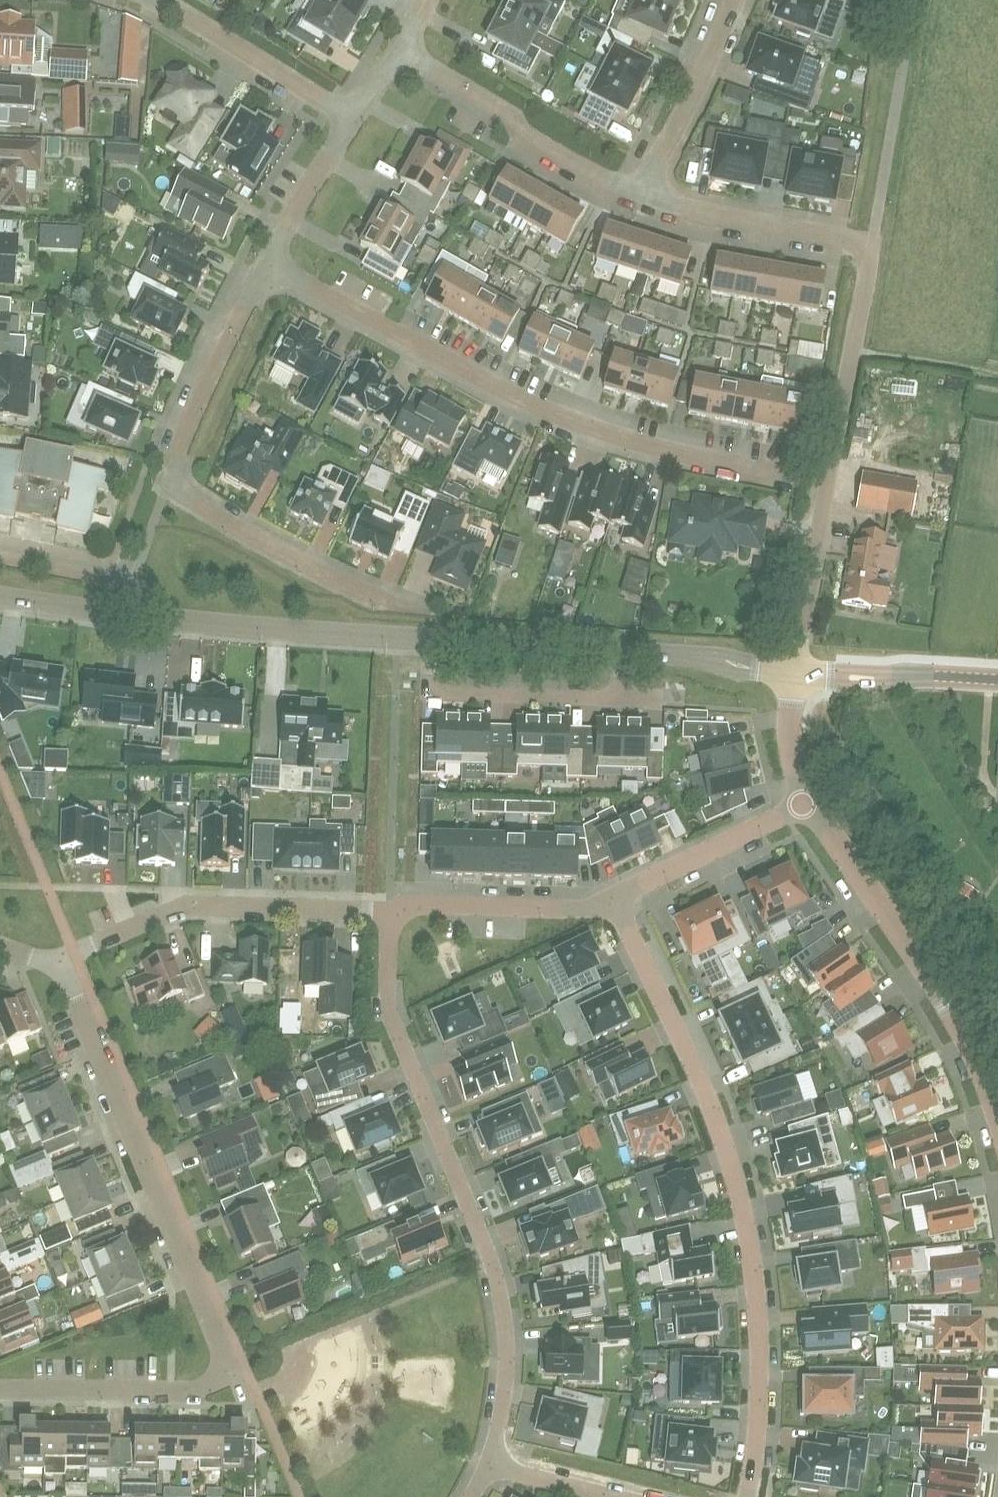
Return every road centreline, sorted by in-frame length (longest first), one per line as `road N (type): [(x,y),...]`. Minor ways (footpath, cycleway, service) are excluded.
road 1 (residential): [(797,674),(871,243),(639,195)]
road 2 (residential): [(612,898),(709,1102),(745,1217),(759,1341),(747,1496)]
road 3 (residential): [(487,1465),(506,1358),(500,1295),(393,1023),(389,911)]
road 4 (residential): [(267,263),(556,416),(635,444),(795,477)]
road 5 (residential): [(267,263),(165,487),(299,564),(384,603),(410,607)]
road 6 (residential): [(232,1377),(65,980),(0,947)]
road 7 (tertiary): [(432,639),(150,618),(0,597)]
road 8 (residential): [(997,1111),(948,1004),(805,803)]
road 9 (residential): [(389,911),(187,905),(93,943)]
road 10 (residential): [(639,195),(518,130),(511,115),(399,50)]
road 11 (residential): [(432,639),(431,693),(619,700)]
road 12 (residential): [(0,1391),(188,1394),(232,1377)]
road 13 (residential): [(159,0),(354,120)]
road 14 (residential): [(612,898),(588,909),(389,911)]
road 15 (residential): [(735,0),(639,195)]
road 16 (residential): [(805,803),(612,898)]
road 17 (tertiary): [(997,679),(797,674)]
road 18 (tertiary): [(622,652),(432,639)]
road 19 (tertiary): [(797,674),(622,652)]
road 20 (residential): [(354,120),(267,263)]
road 21 (residential): [(805,803),(794,750),(797,674)]
road 22 (residential): [(487,1465),(613,1496)]

